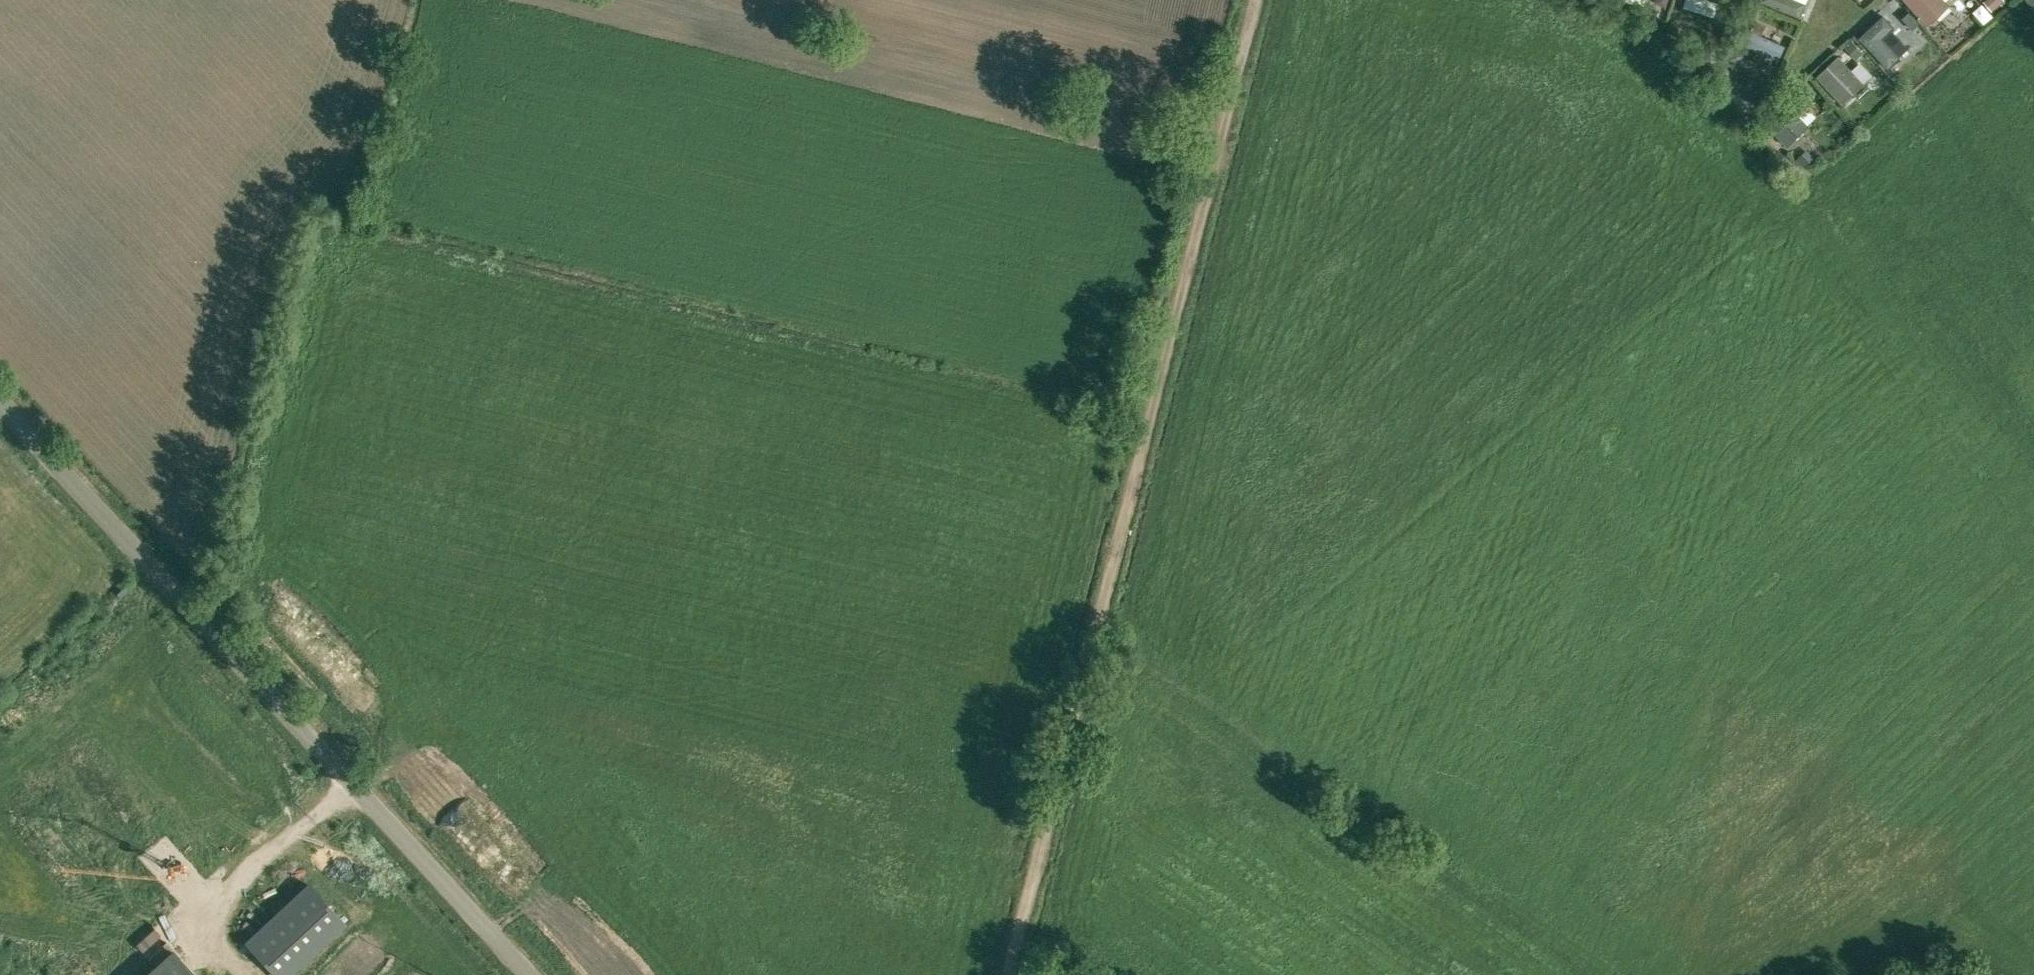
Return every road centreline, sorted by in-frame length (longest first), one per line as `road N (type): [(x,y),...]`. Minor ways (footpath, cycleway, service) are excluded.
road 1 (track): [(1009,974),(1258,0)]
road 2 (unclassified): [(530,974),(0,402)]

